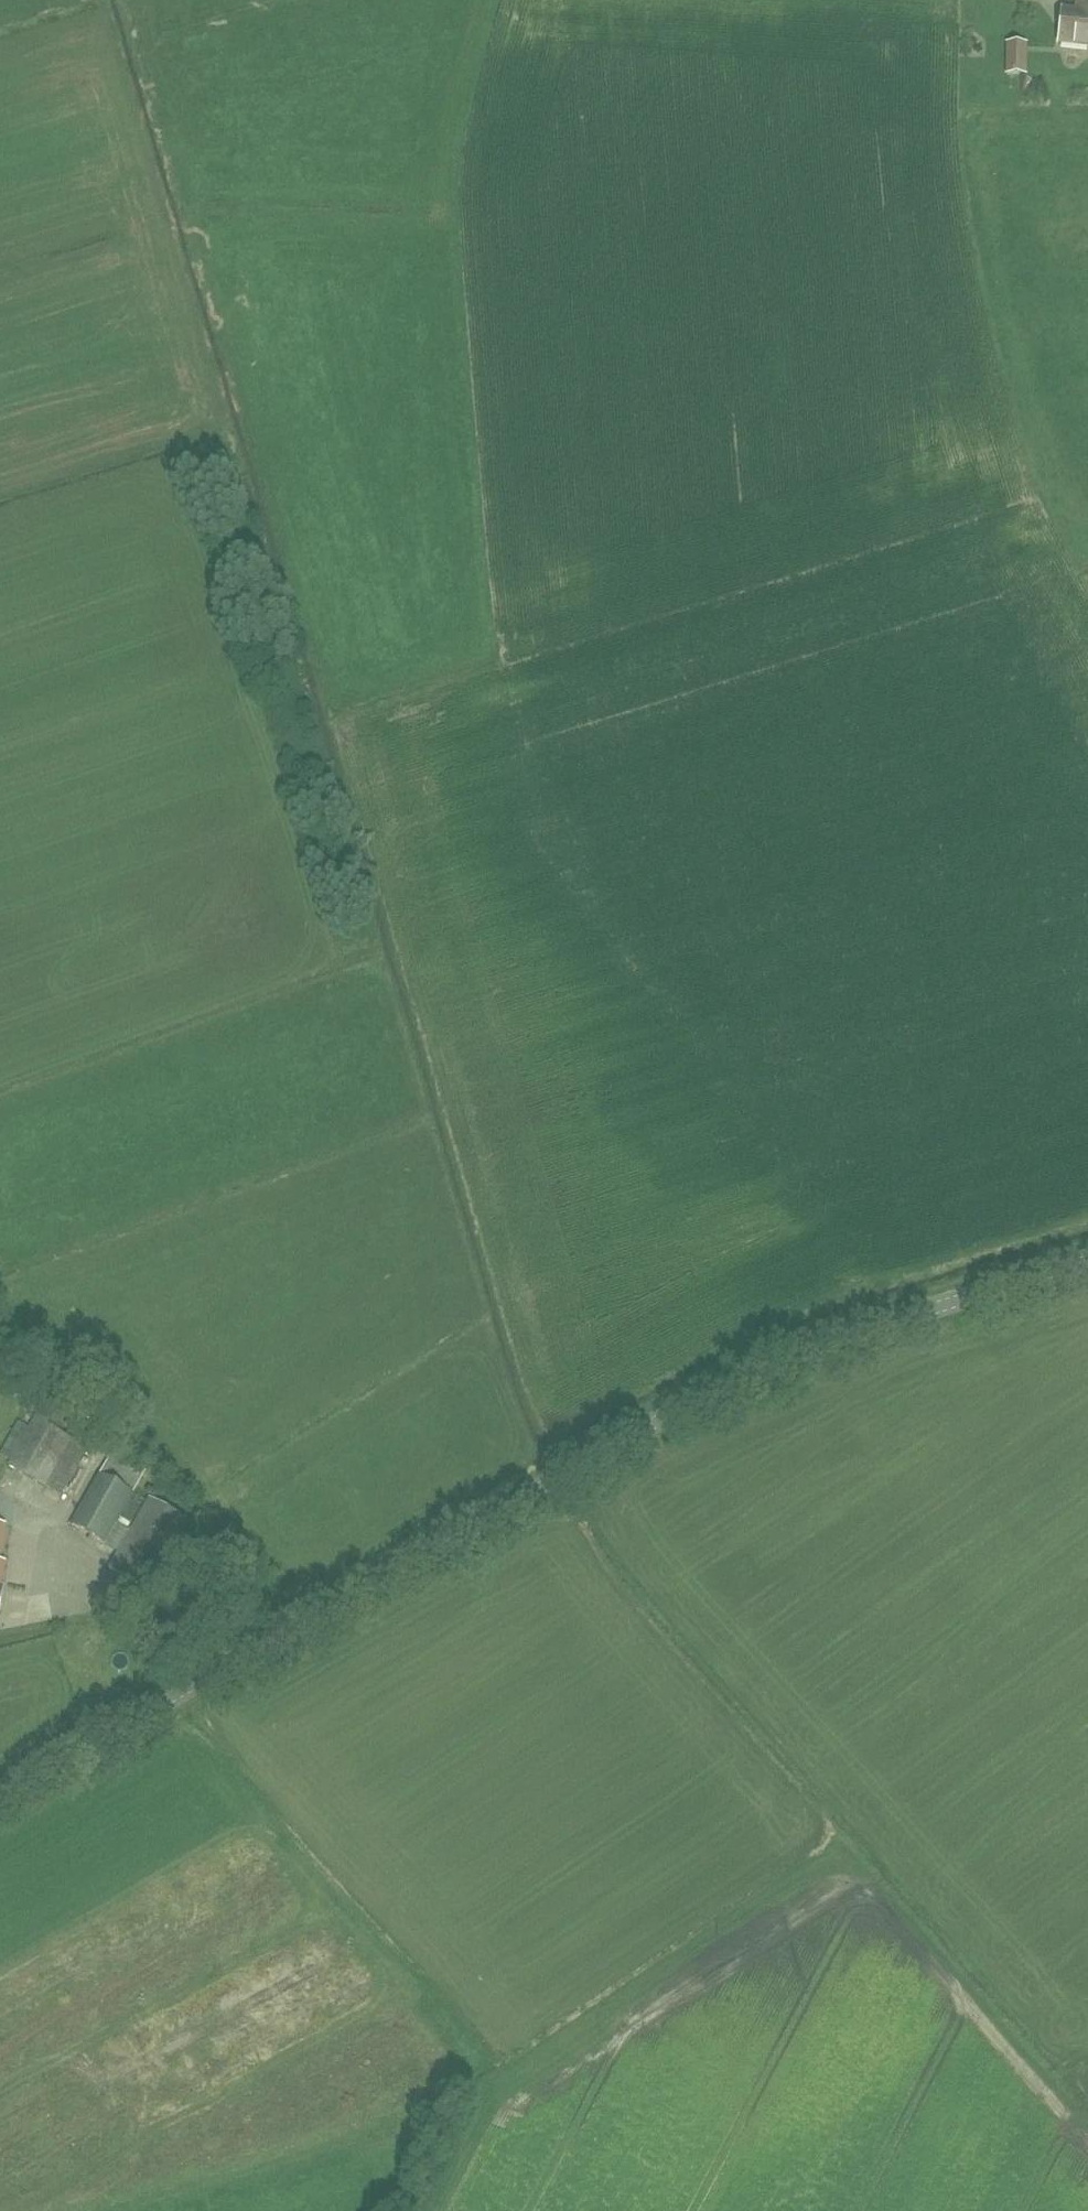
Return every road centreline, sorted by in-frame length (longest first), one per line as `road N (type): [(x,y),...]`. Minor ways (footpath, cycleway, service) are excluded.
road 1 (tertiary): [(0,1799),(706,1398),(843,1341),(1087,1264)]

